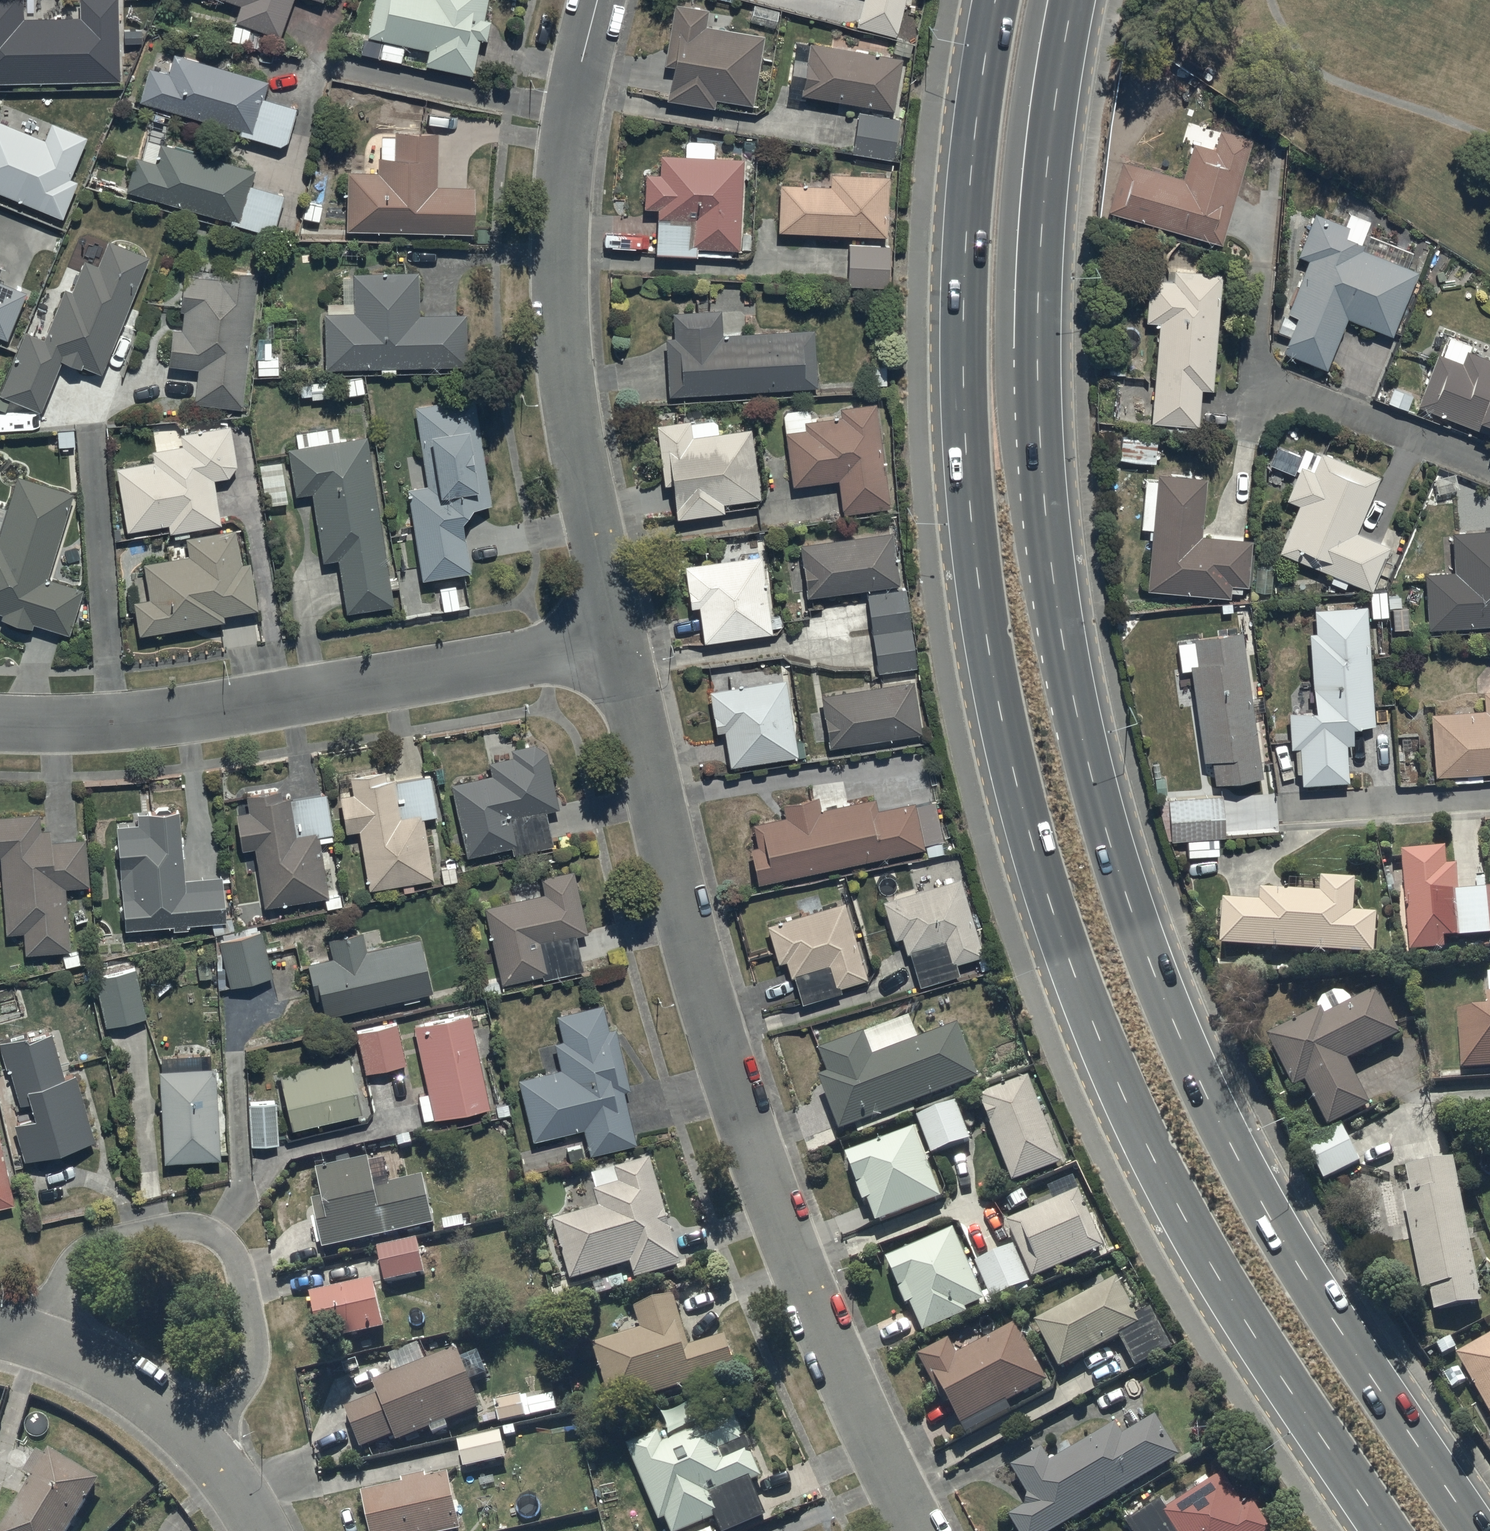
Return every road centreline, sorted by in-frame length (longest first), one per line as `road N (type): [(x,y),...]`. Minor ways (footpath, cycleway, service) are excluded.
road 1 (trunk): [(1074,0),(1044,200),(1038,301),(1040,439),(1072,697),(1109,837),(1179,1038),(1300,1270),(1475,1530)]
road 2 (trunk): [(1386,1530),(1248,1328),(1142,1138),(1060,936),(1024,811),(978,581),(966,442),(972,176),(997,0)]
road 3 (residential): [(610,645),(698,1003),(869,1441),(913,1530)]
road 4 (residential): [(597,0),(568,104),(559,243),(567,387),(610,645)]
road 5 (residential): [(610,645),(188,716),(0,723)]
road 6 (residential): [(0,1329),(39,1336),(129,1383),(204,1442),(261,1530)]

